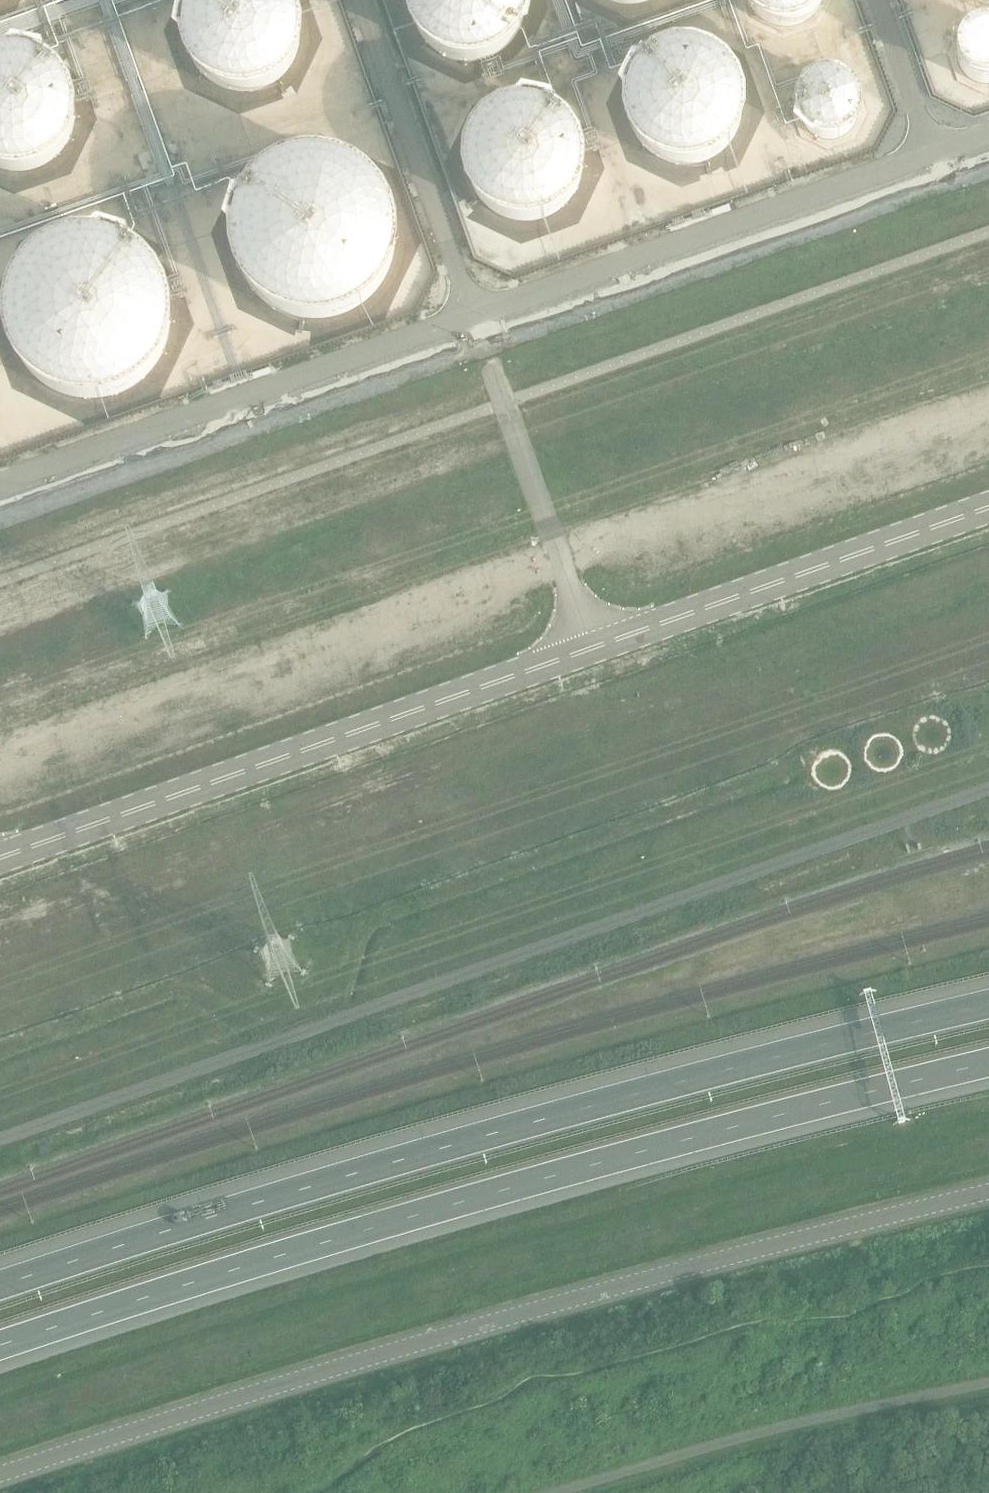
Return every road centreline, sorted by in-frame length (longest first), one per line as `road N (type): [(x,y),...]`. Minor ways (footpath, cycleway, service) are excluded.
road 1 (unclassified): [(0,858),(988,507)]
road 2 (trunk): [(0,1346),(365,1229),(988,1064)]
road 3 (trunk): [(988,1005),(354,1173),(0,1286)]
road 4 (unclassified): [(0,1474),(420,1344),(988,1193)]

